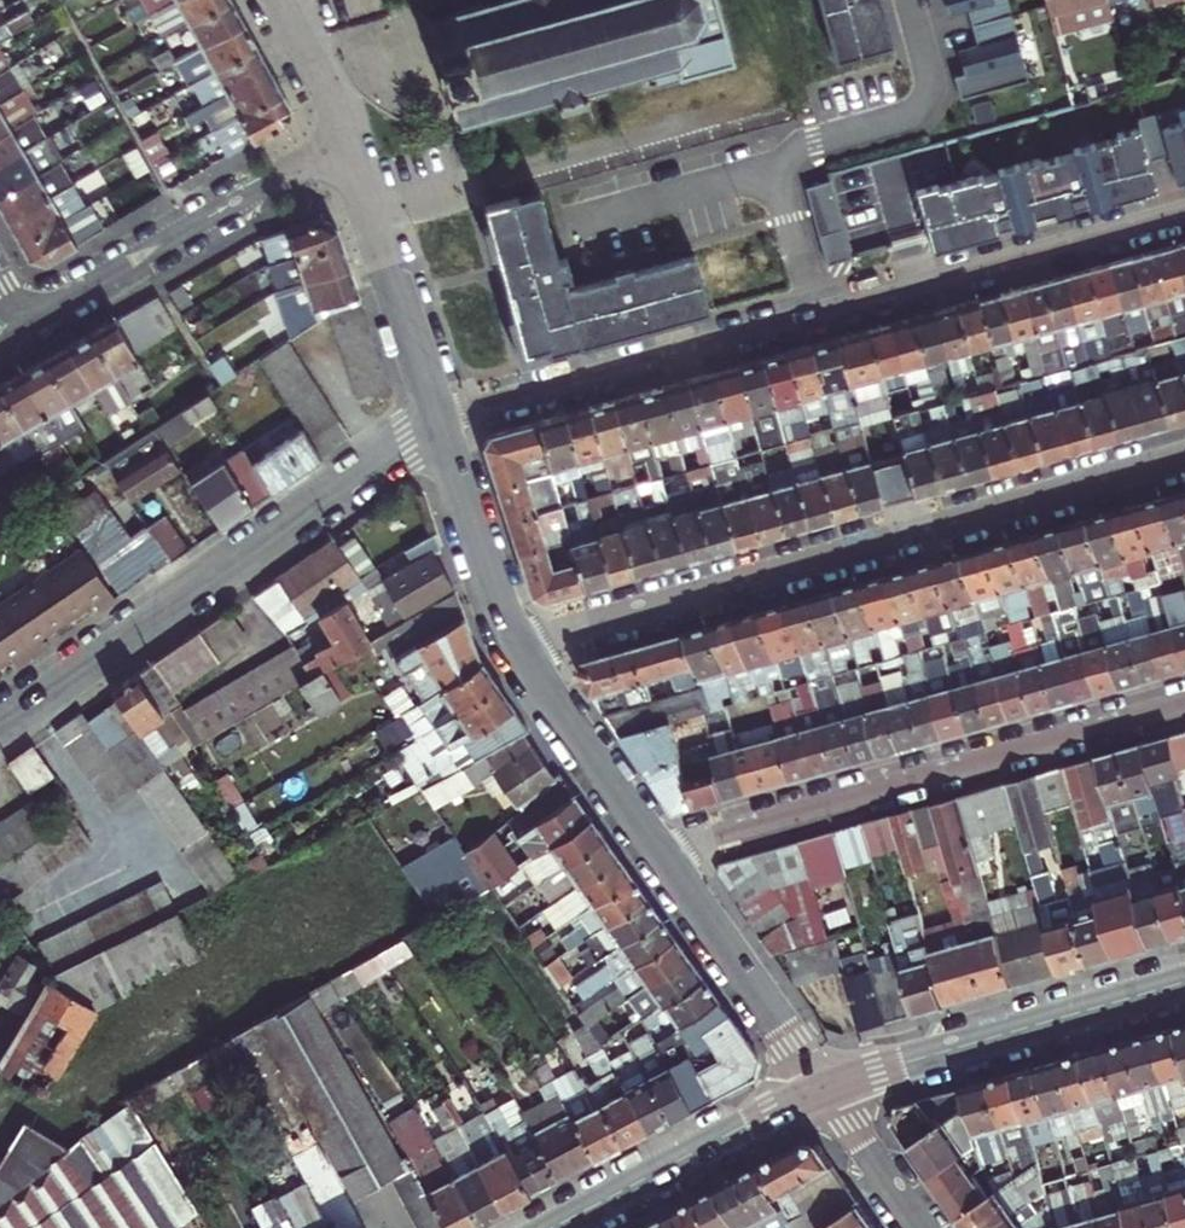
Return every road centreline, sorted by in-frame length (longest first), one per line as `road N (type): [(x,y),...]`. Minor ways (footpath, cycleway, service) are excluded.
road 1 (residential): [(516,644),(1184,456)]
road 2 (residential): [(657,851),(1184,703)]
road 3 (residential): [(0,722),(439,421)]
road 4 (residential): [(819,315),(439,421)]
road 5 (residential): [(1184,213),(819,315)]
road 6 (residential): [(822,1089),(1184,981)]
road 7 (residential): [(20,323),(345,140)]
road 8 (residential): [(552,1227),(822,1089)]
road 9 (residential): [(439,421),(345,140)]
road 10 (residential): [(822,1089),(657,851)]
road 11 (residential): [(779,165),(810,142),(922,105),(928,72),(909,0)]
road 12 (residential): [(657,851),(516,644)]
road 13 (residential): [(516,644),(488,583),(439,421)]
road 14 (residential): [(779,165),(593,215)]
road 15 (residential): [(920,1227),(822,1089)]
road 16 (residential): [(345,140),(277,0)]
road 17 (residential): [(819,315),(779,165)]

